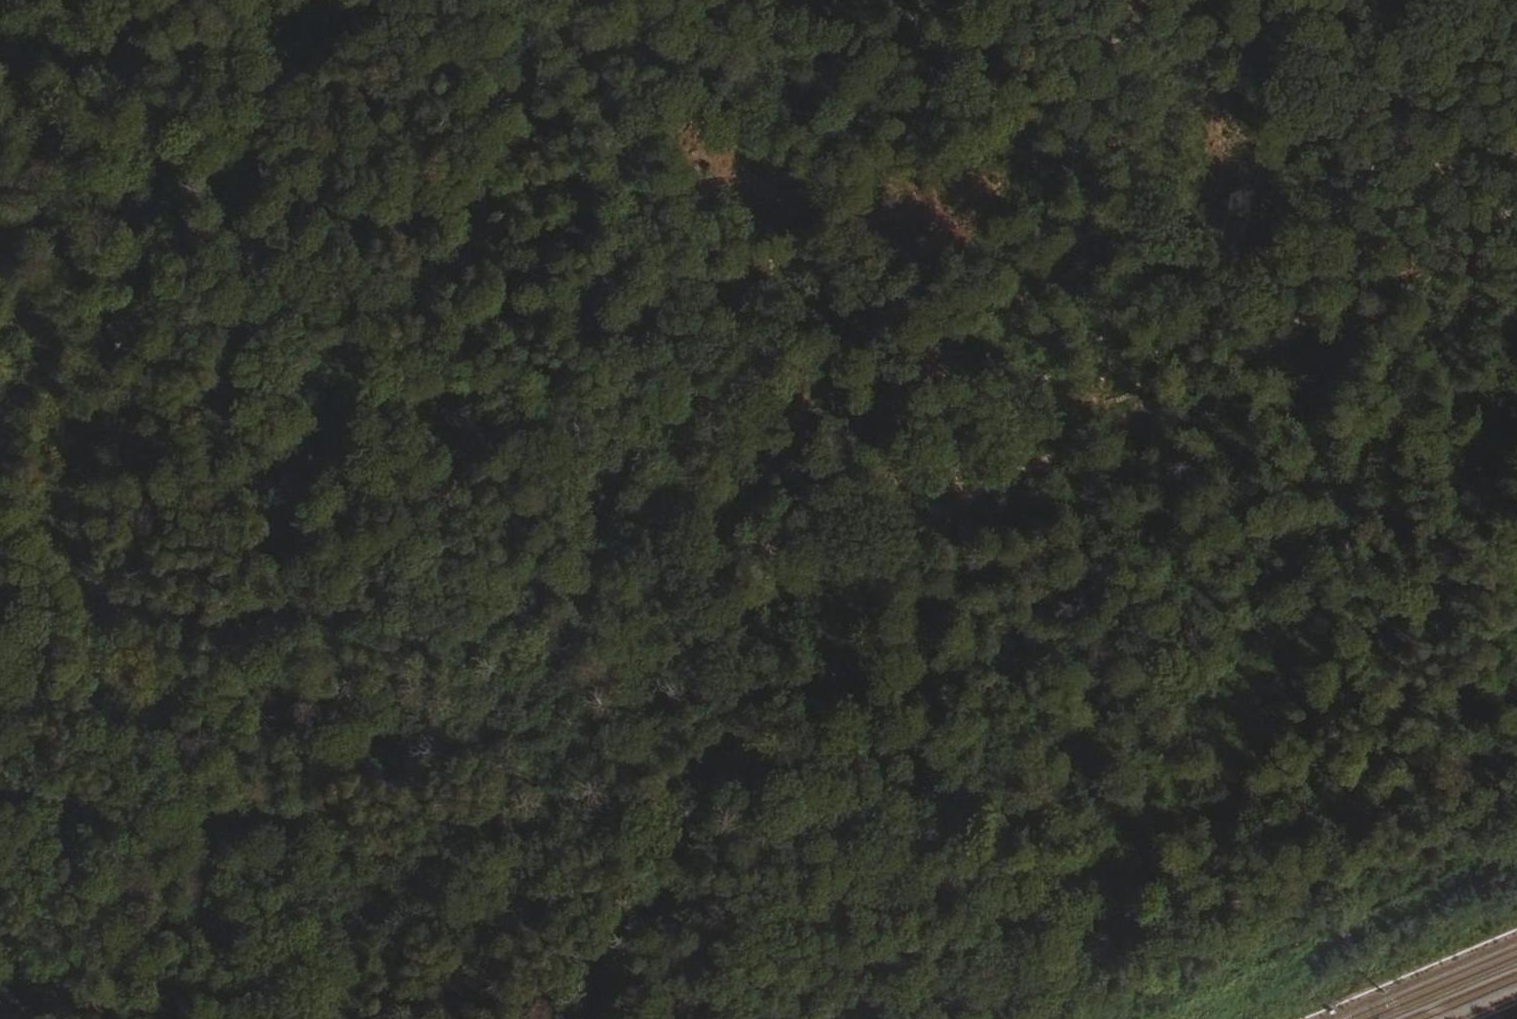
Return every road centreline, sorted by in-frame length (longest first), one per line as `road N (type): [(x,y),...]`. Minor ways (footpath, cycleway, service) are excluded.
road 1 (track): [(1323,0),(990,1018)]
road 2 (track): [(190,0),(0,126)]

